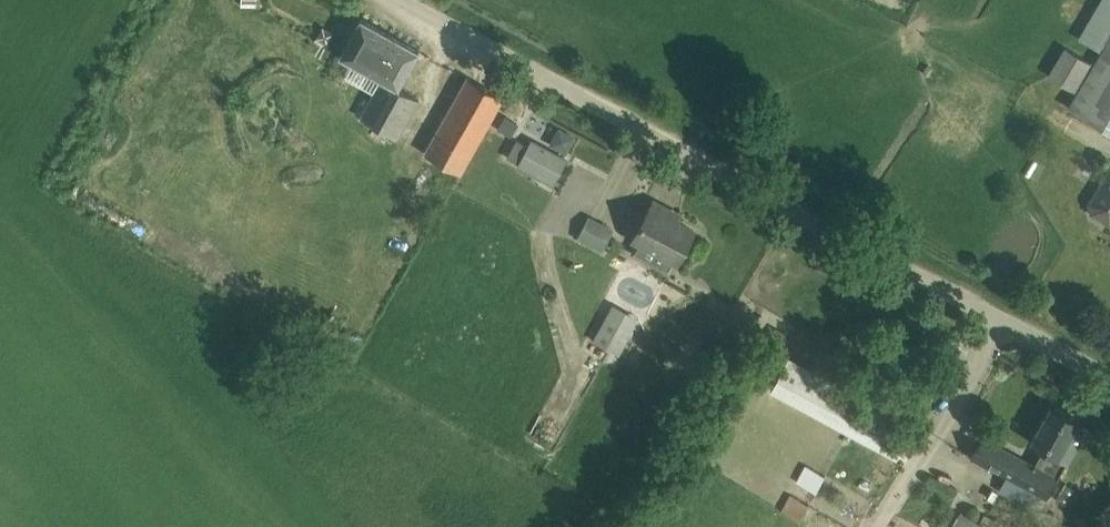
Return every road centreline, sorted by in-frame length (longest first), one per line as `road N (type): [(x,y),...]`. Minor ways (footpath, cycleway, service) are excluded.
road 1 (unclassified): [(1109,377),(394,0)]

